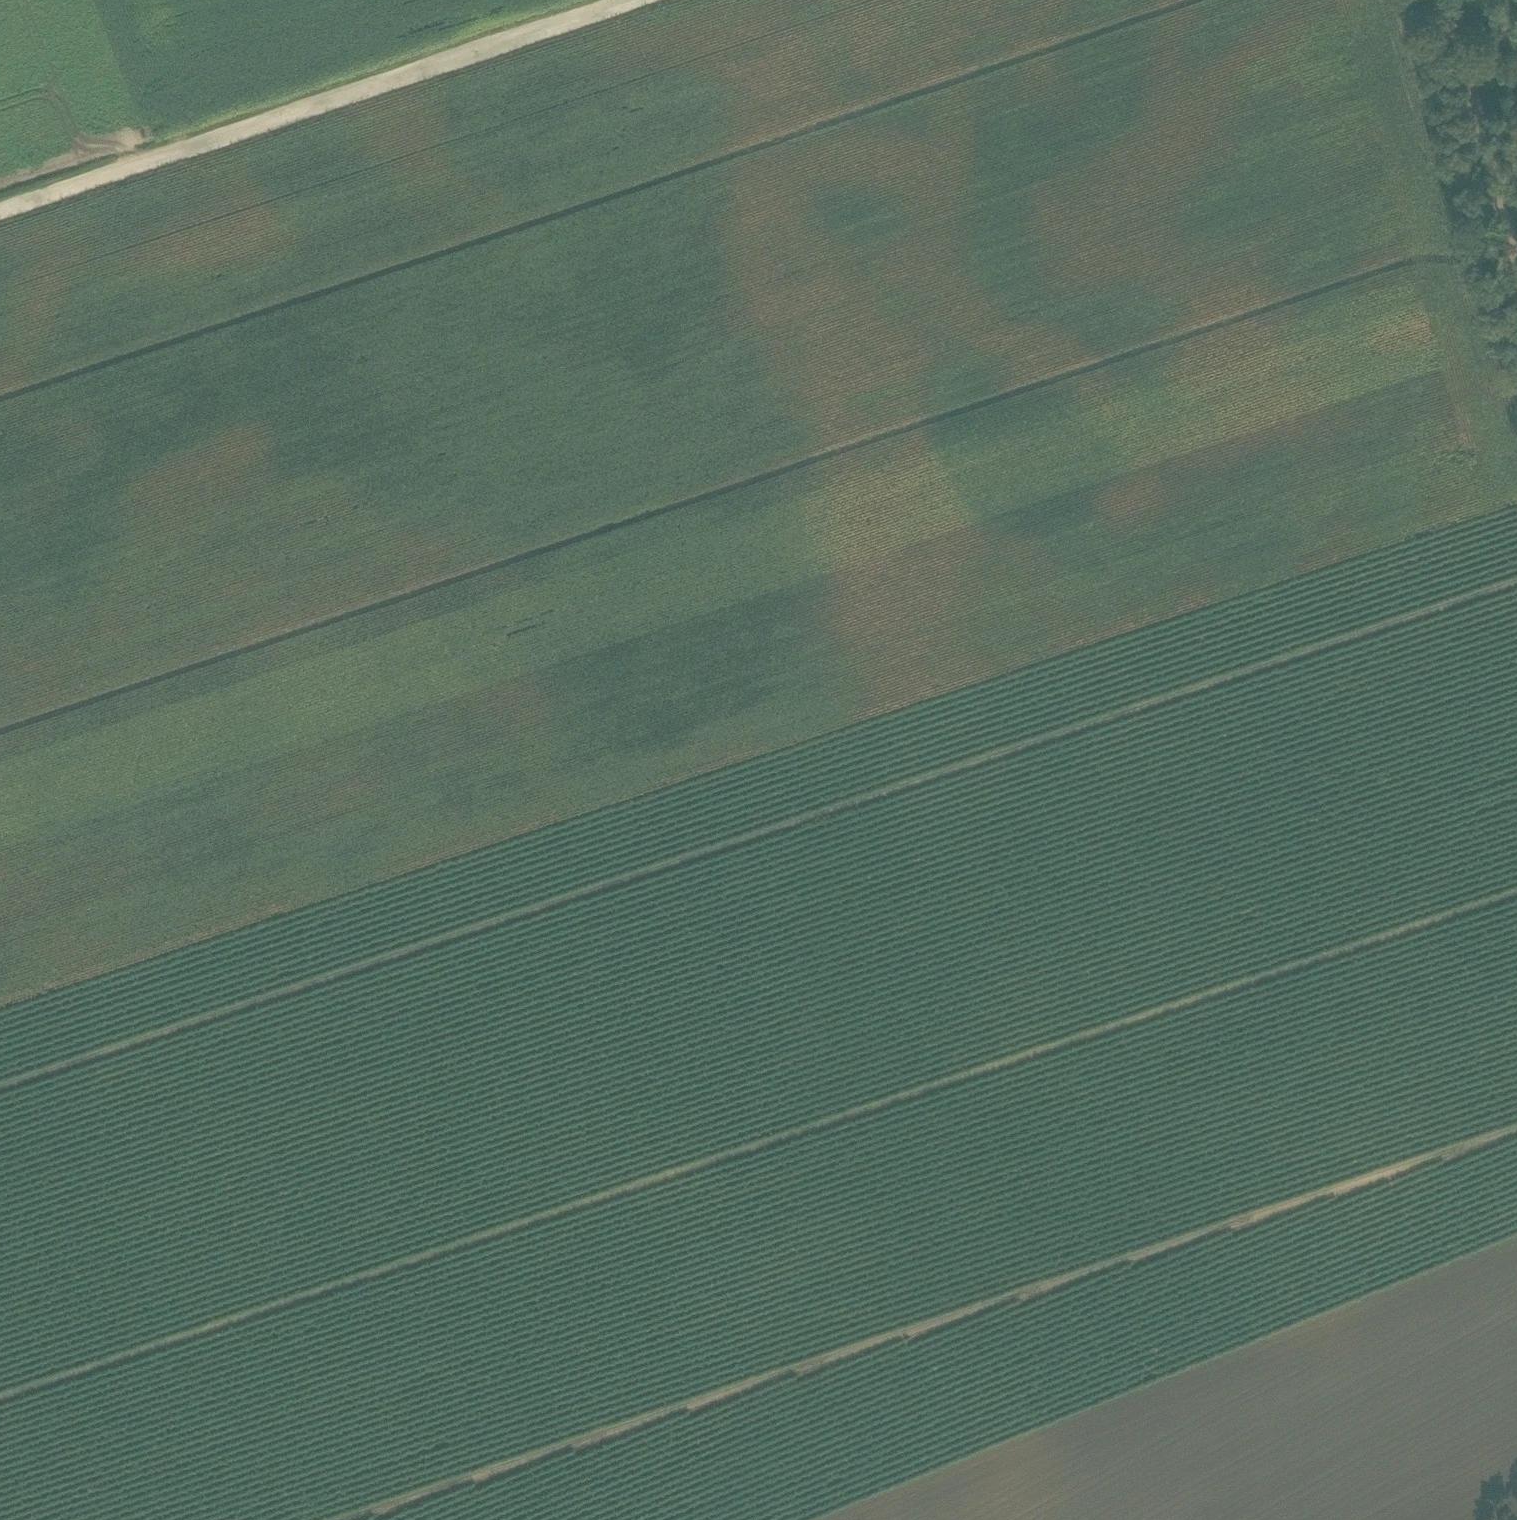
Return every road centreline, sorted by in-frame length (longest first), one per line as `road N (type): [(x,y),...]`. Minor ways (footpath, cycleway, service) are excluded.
road 1 (track): [(0,208),(621,0)]
road 2 (track): [(1516,262),(1441,0)]

